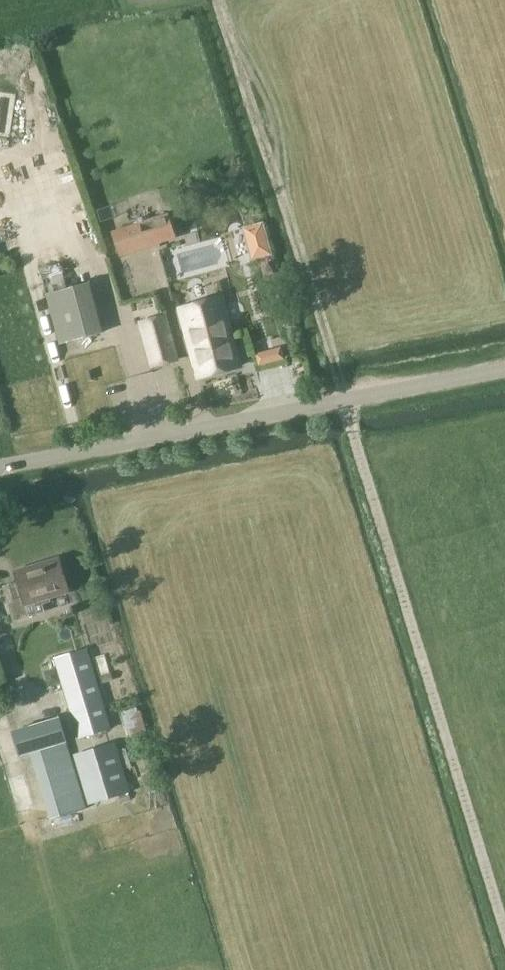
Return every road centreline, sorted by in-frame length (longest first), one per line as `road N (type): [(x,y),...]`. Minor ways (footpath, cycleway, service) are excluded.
road 1 (track): [(504,930),(348,399),(217,0)]
road 2 (unclassified): [(504,369),(0,467)]

